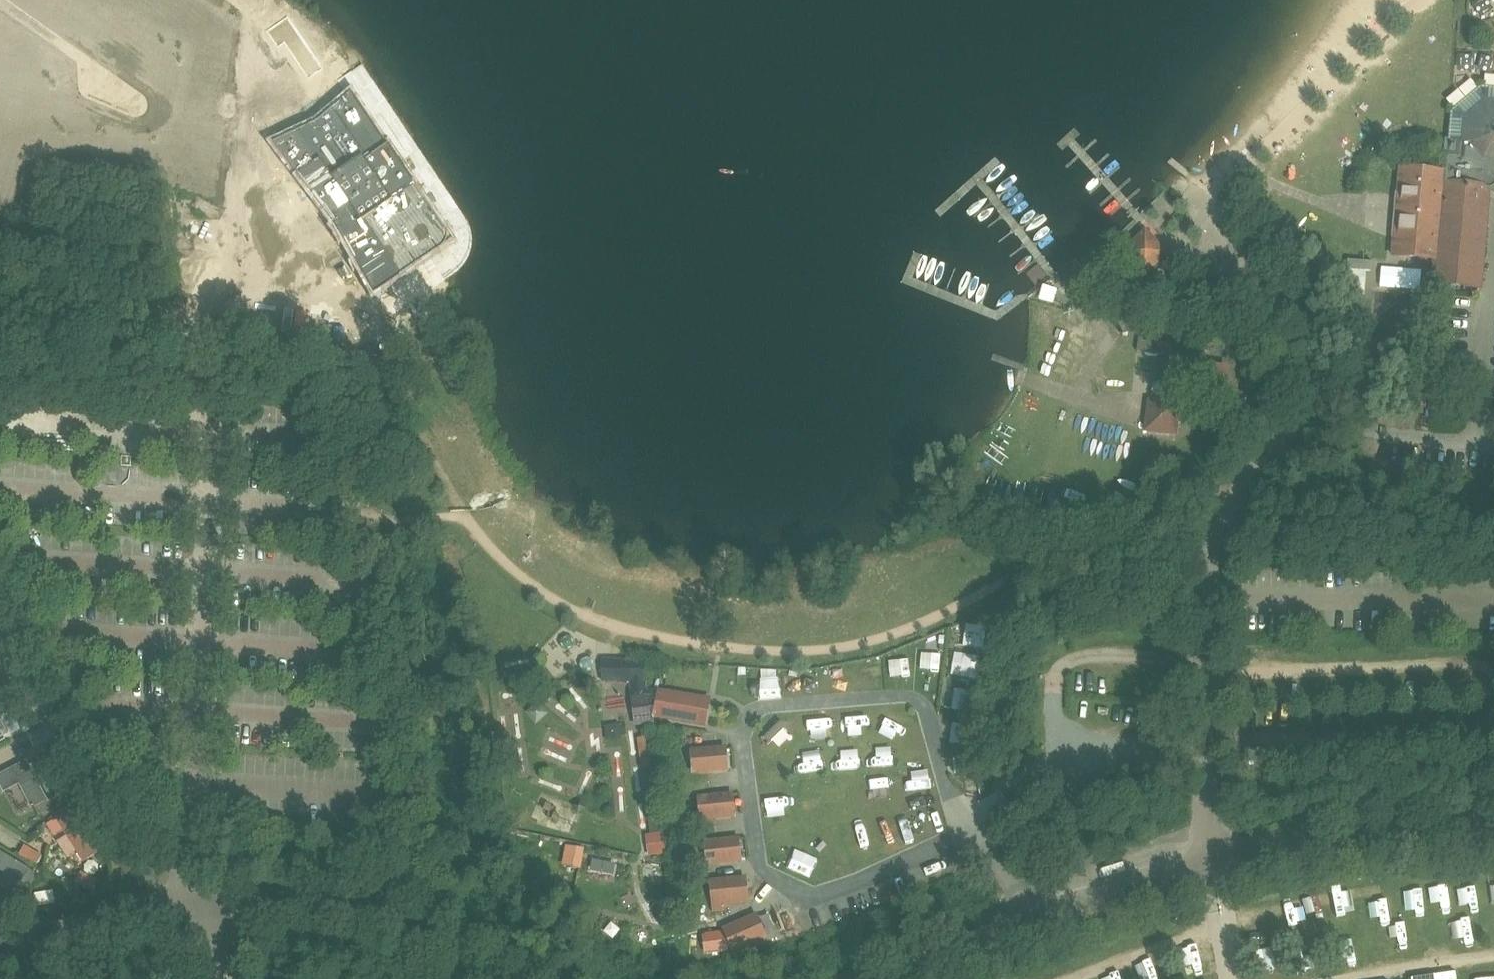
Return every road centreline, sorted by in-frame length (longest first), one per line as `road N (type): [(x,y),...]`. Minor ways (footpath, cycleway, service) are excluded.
road 1 (unclassified): [(1493,832),(1385,838),(1216,863),(1032,918),(914,978)]
road 2 (unclassified): [(546,978),(376,905),(291,907),(182,926)]
road 3 (unclassified): [(182,926),(0,951)]

